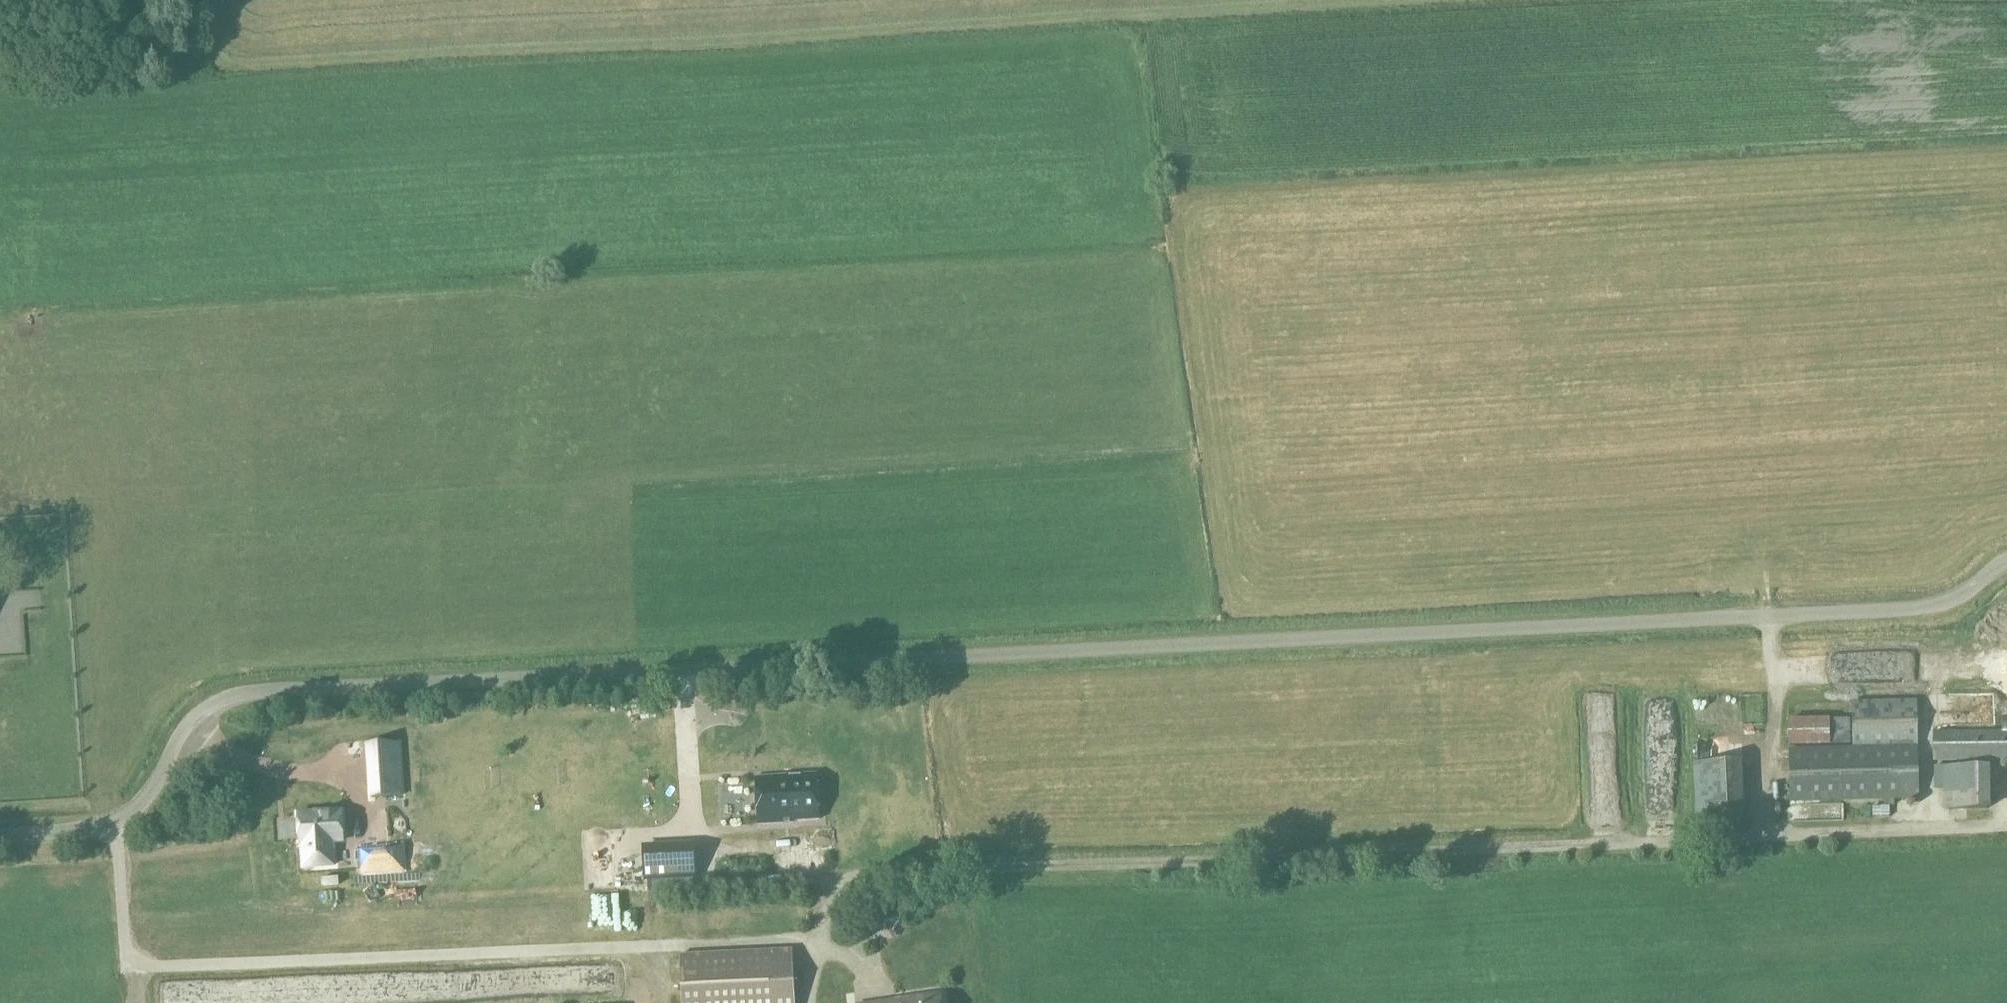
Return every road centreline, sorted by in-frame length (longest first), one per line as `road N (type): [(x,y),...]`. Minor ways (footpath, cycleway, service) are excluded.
road 1 (unclassified): [(0,835),(118,821),(144,801),(201,713),(250,693),(1927,609),(1967,595),(2006,562)]

